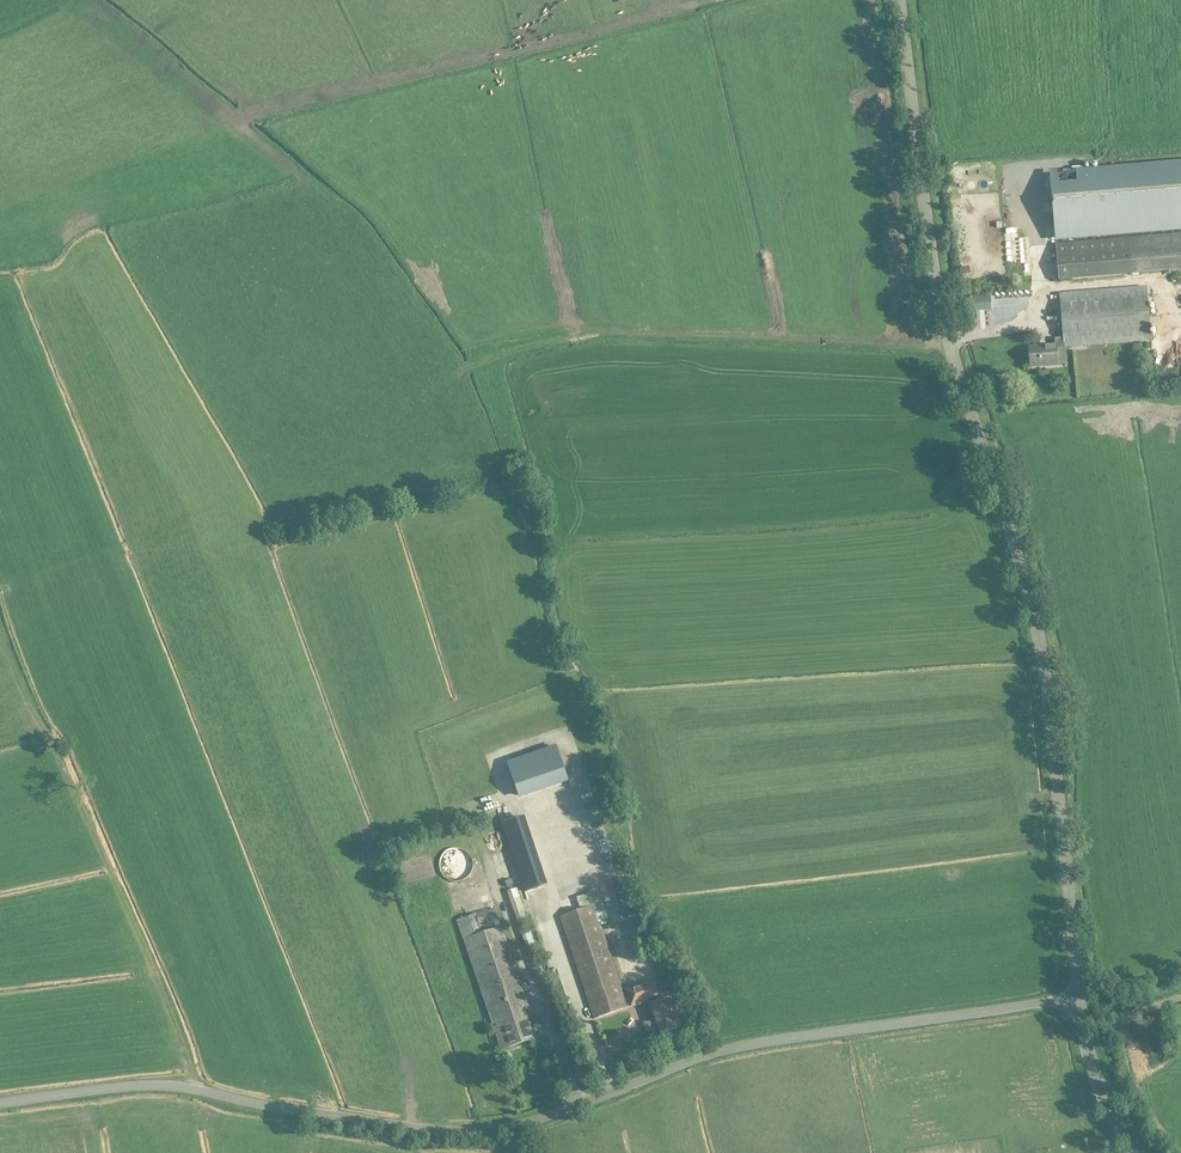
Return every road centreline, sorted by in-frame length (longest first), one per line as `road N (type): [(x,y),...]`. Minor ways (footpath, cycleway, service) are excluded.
road 1 (unclassified): [(1079,999),(737,1047),(524,1122),(473,1131),(321,1115),(160,1085),(0,1105)]
road 2 (unclassified): [(1079,999),(1038,629),(933,274),(899,0)]
road 3 (track): [(375,259),(459,370),(578,336),(949,345)]
road 4 (track): [(717,0),(244,118)]
road 5 (unclassified): [(1136,1152),(1095,1077),(1079,999)]
road 6 (track): [(1180,321),(1160,281),(1049,286)]

